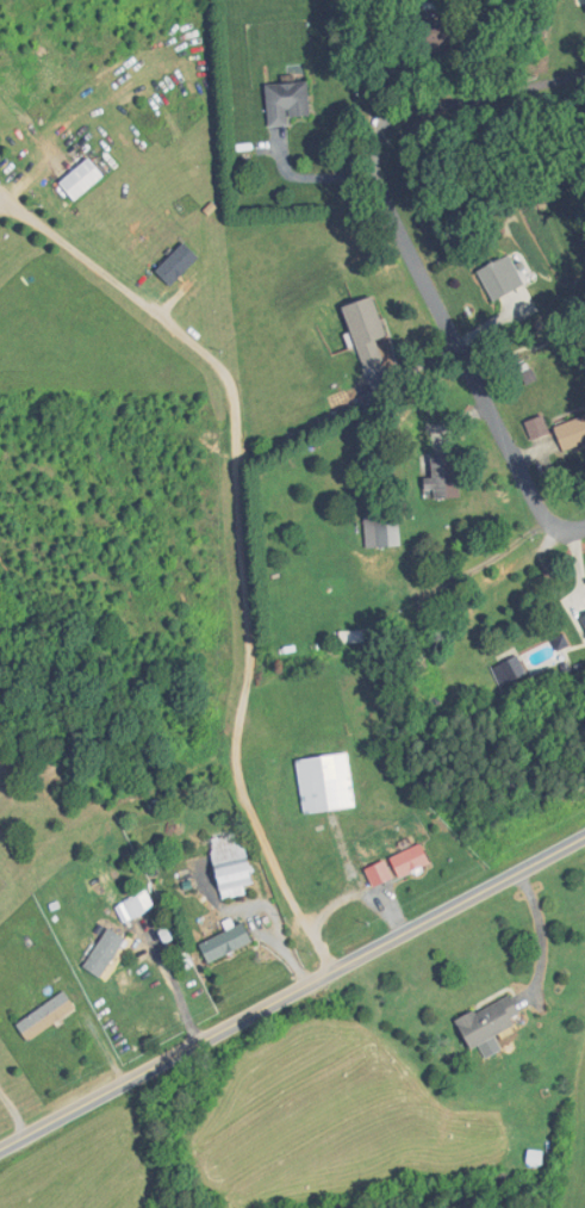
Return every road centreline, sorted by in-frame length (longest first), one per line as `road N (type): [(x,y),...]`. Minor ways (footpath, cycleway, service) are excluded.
road 1 (residential): [(0,1149),(584,838)]
road 2 (residential): [(442,316),(387,207),(379,156),(385,126),(413,106),(584,75)]
road 3 (residential): [(558,544),(442,316)]
road 4 (residential): [(584,530),(410,619)]

